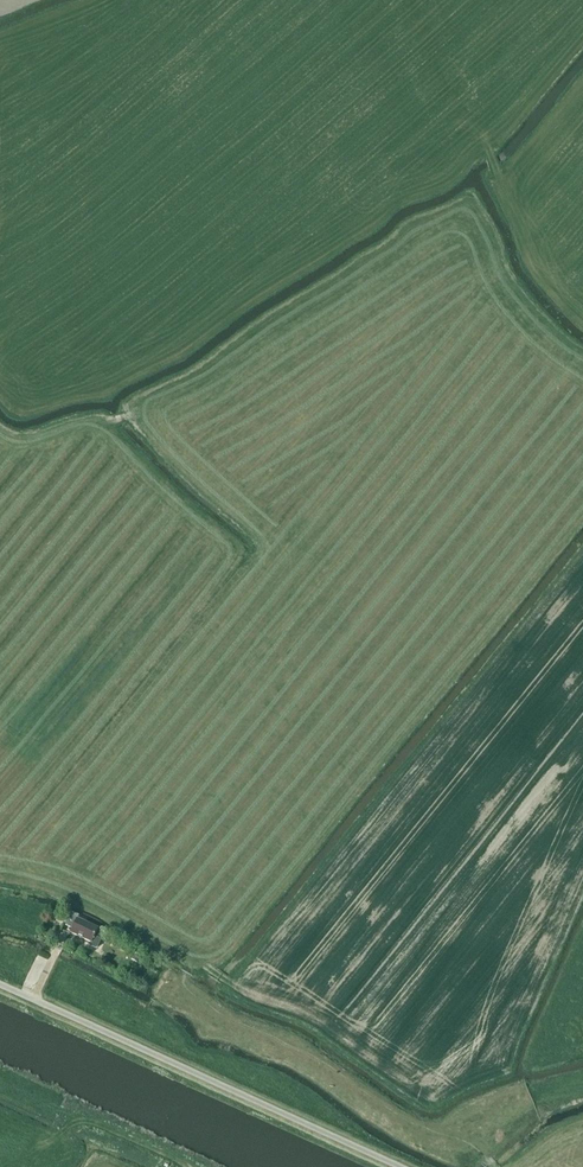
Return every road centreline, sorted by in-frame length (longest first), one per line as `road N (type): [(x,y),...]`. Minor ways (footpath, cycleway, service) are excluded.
road 1 (unclassified): [(401,1166),(0,985)]

